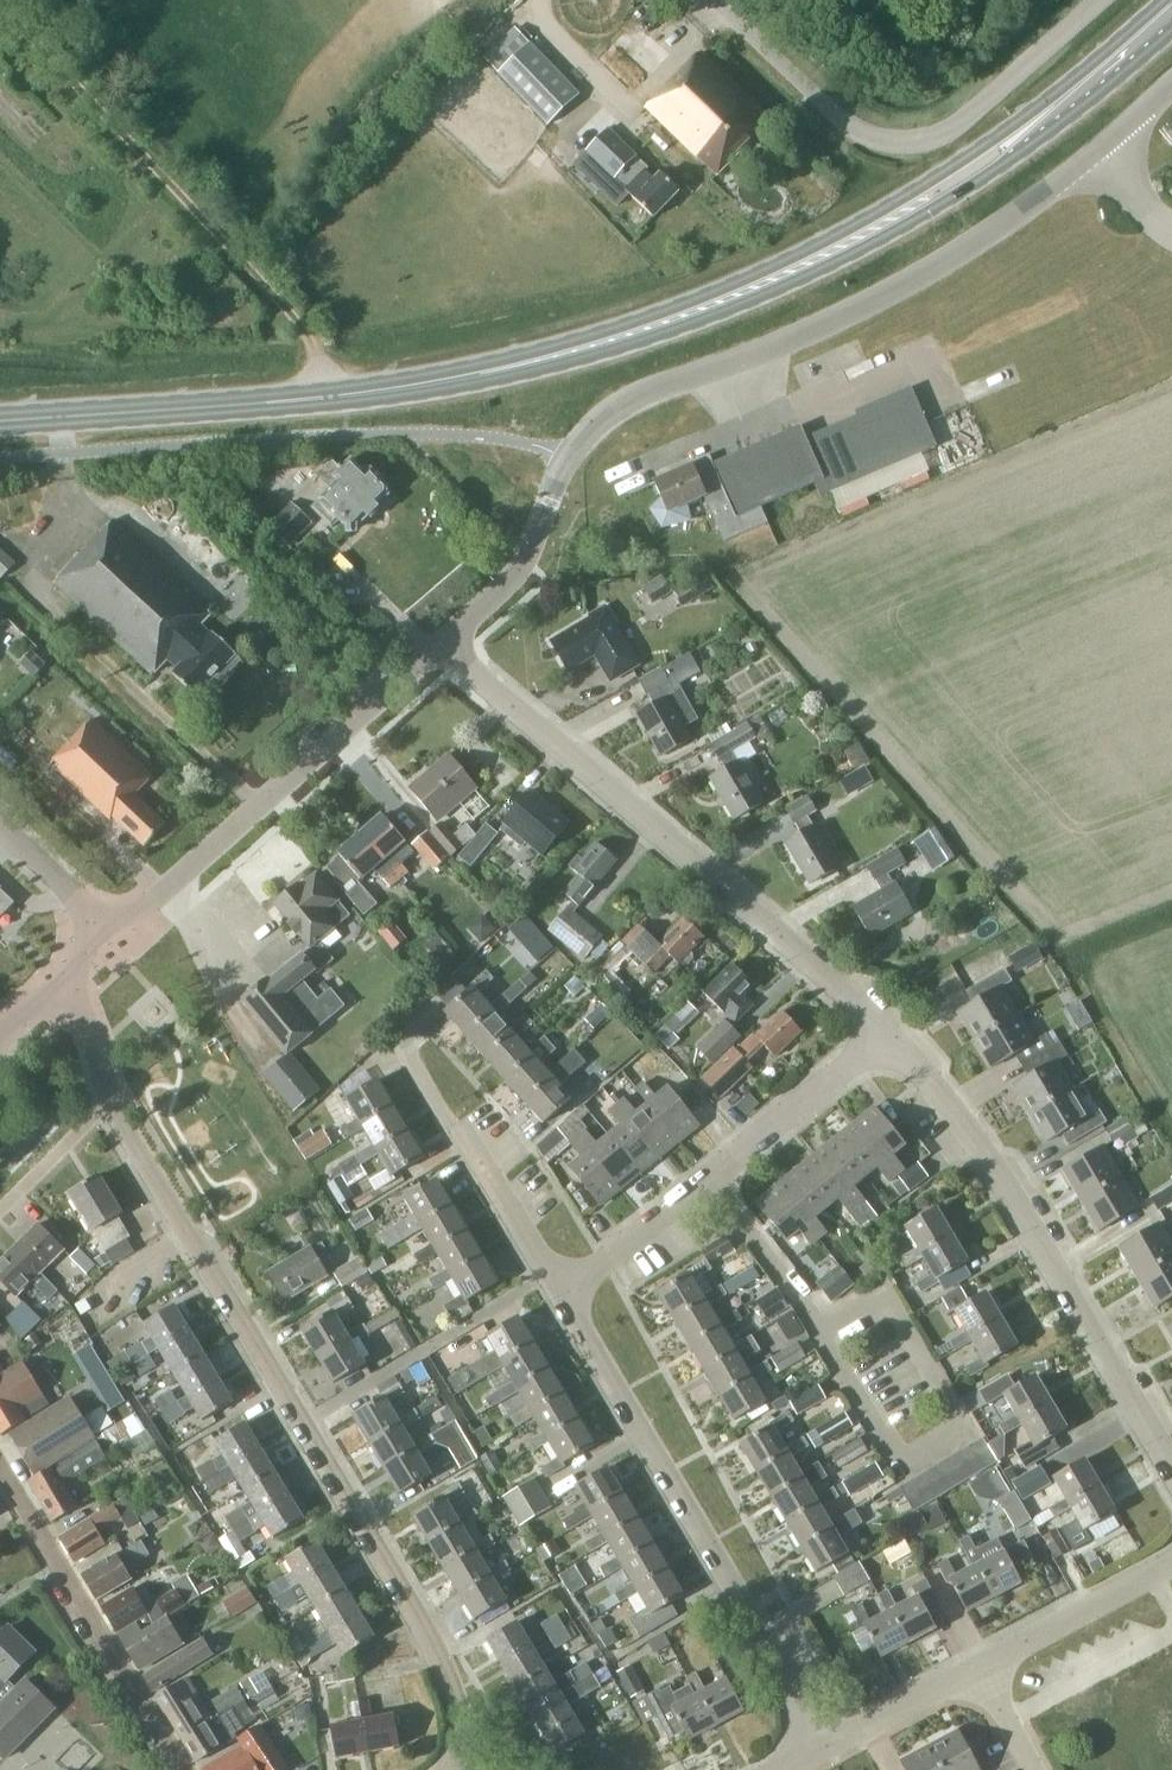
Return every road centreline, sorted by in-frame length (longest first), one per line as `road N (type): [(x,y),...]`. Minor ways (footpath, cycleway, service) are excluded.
road 1 (tertiary): [(444,641),(512,581),(569,457),(607,415),(649,391),(831,322),(925,274),(1047,191),(1171,85)]
road 2 (primary): [(447,379),(601,353),(759,296),(923,213),(1059,122),(1171,28)]
road 3 (primary): [(1157,0),(999,133),(847,226),(678,305),(447,379)]
road 4 (unclassified): [(475,1769),(442,1652),(111,1096)]
road 5 (residential): [(889,1038),(444,641)]
road 6 (residential): [(828,1755),(662,1481),(566,1299)]
road 7 (residential): [(1171,1465),(989,1161),(889,1038)]
road 8 (unclassified): [(1097,0),(964,121),(904,141),(850,125),(715,0)]
road 9 (tertiary): [(109,943),(444,641)]
road 10 (primary): [(0,420),(447,379)]
road 11 (residential): [(823,1339),(884,1293),(965,1428),(903,1463),(861,1397)]
road 12 (residential): [(178,1769),(0,1469)]
road 13 (residential): [(566,1299),(448,1125),(403,1044)]
road 14 (residential): [(721,1181),(889,1038)]
road 15 (residential): [(984,1673),(1171,1566)]
road 16 (residential): [(566,1299),(721,1181)]
road 17 (residential): [(823,1339),(721,1181)]
road 18 (residential): [(828,1755),(984,1673)]
road 19 (residential): [(0,825),(109,943)]
road 20 (residential): [(0,1209),(111,1096)]
road 21 (unclassified): [(111,1096),(66,978)]

